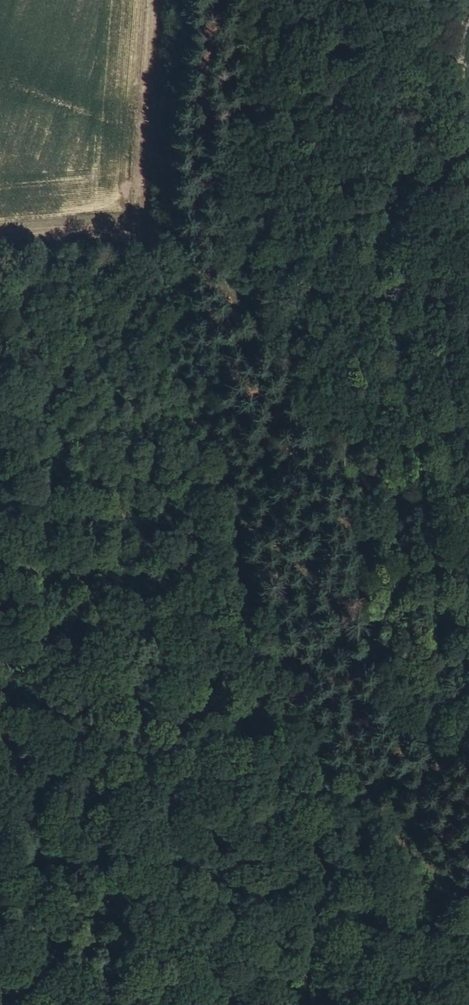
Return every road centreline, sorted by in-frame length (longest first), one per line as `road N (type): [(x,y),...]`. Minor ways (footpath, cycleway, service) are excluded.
road 1 (track): [(0,383),(305,623),(369,720),(438,877),(468,906)]
road 2 (track): [(457,0),(374,222),(440,625),(468,673)]

